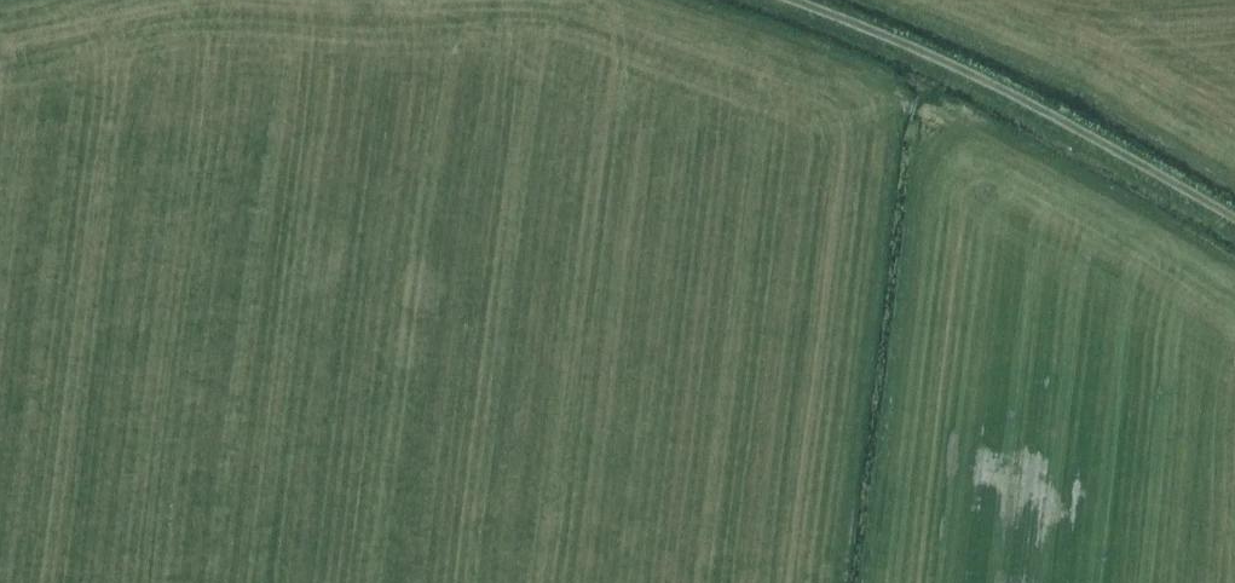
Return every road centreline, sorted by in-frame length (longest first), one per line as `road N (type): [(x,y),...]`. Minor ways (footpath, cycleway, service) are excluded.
road 1 (track): [(1234,218),(1032,104),(898,40),(786,0)]

